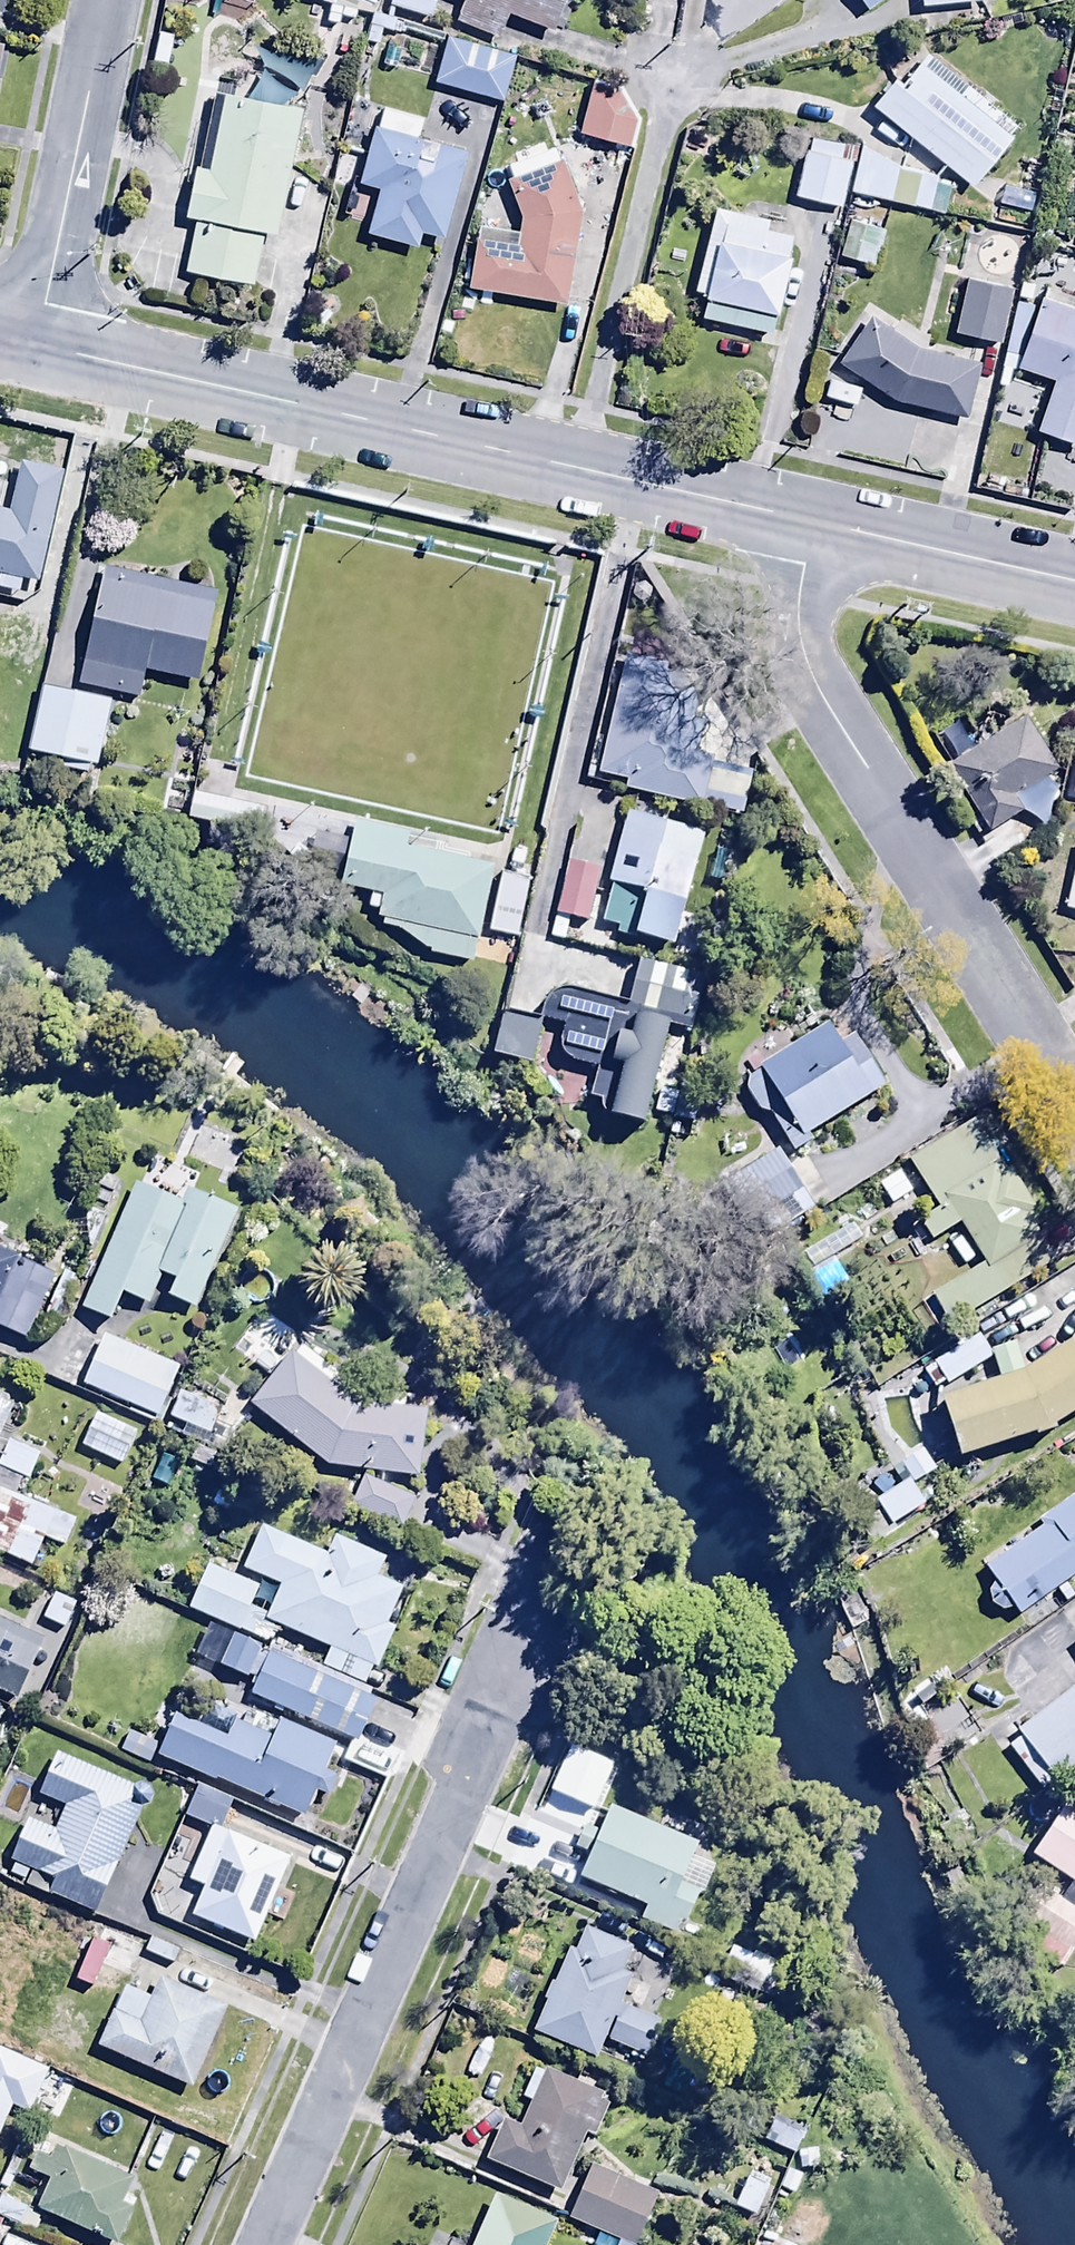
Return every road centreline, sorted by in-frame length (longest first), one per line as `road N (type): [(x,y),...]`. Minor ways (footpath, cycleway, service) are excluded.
road 1 (tertiary): [(44,347),(799,520)]
road 2 (residential): [(520,1629),(258,2244)]
road 3 (residential): [(1074,1101),(797,643),(792,565),(799,520)]
road 4 (residential): [(108,0),(44,347)]
road 5 (tertiary): [(799,520),(1074,583)]

